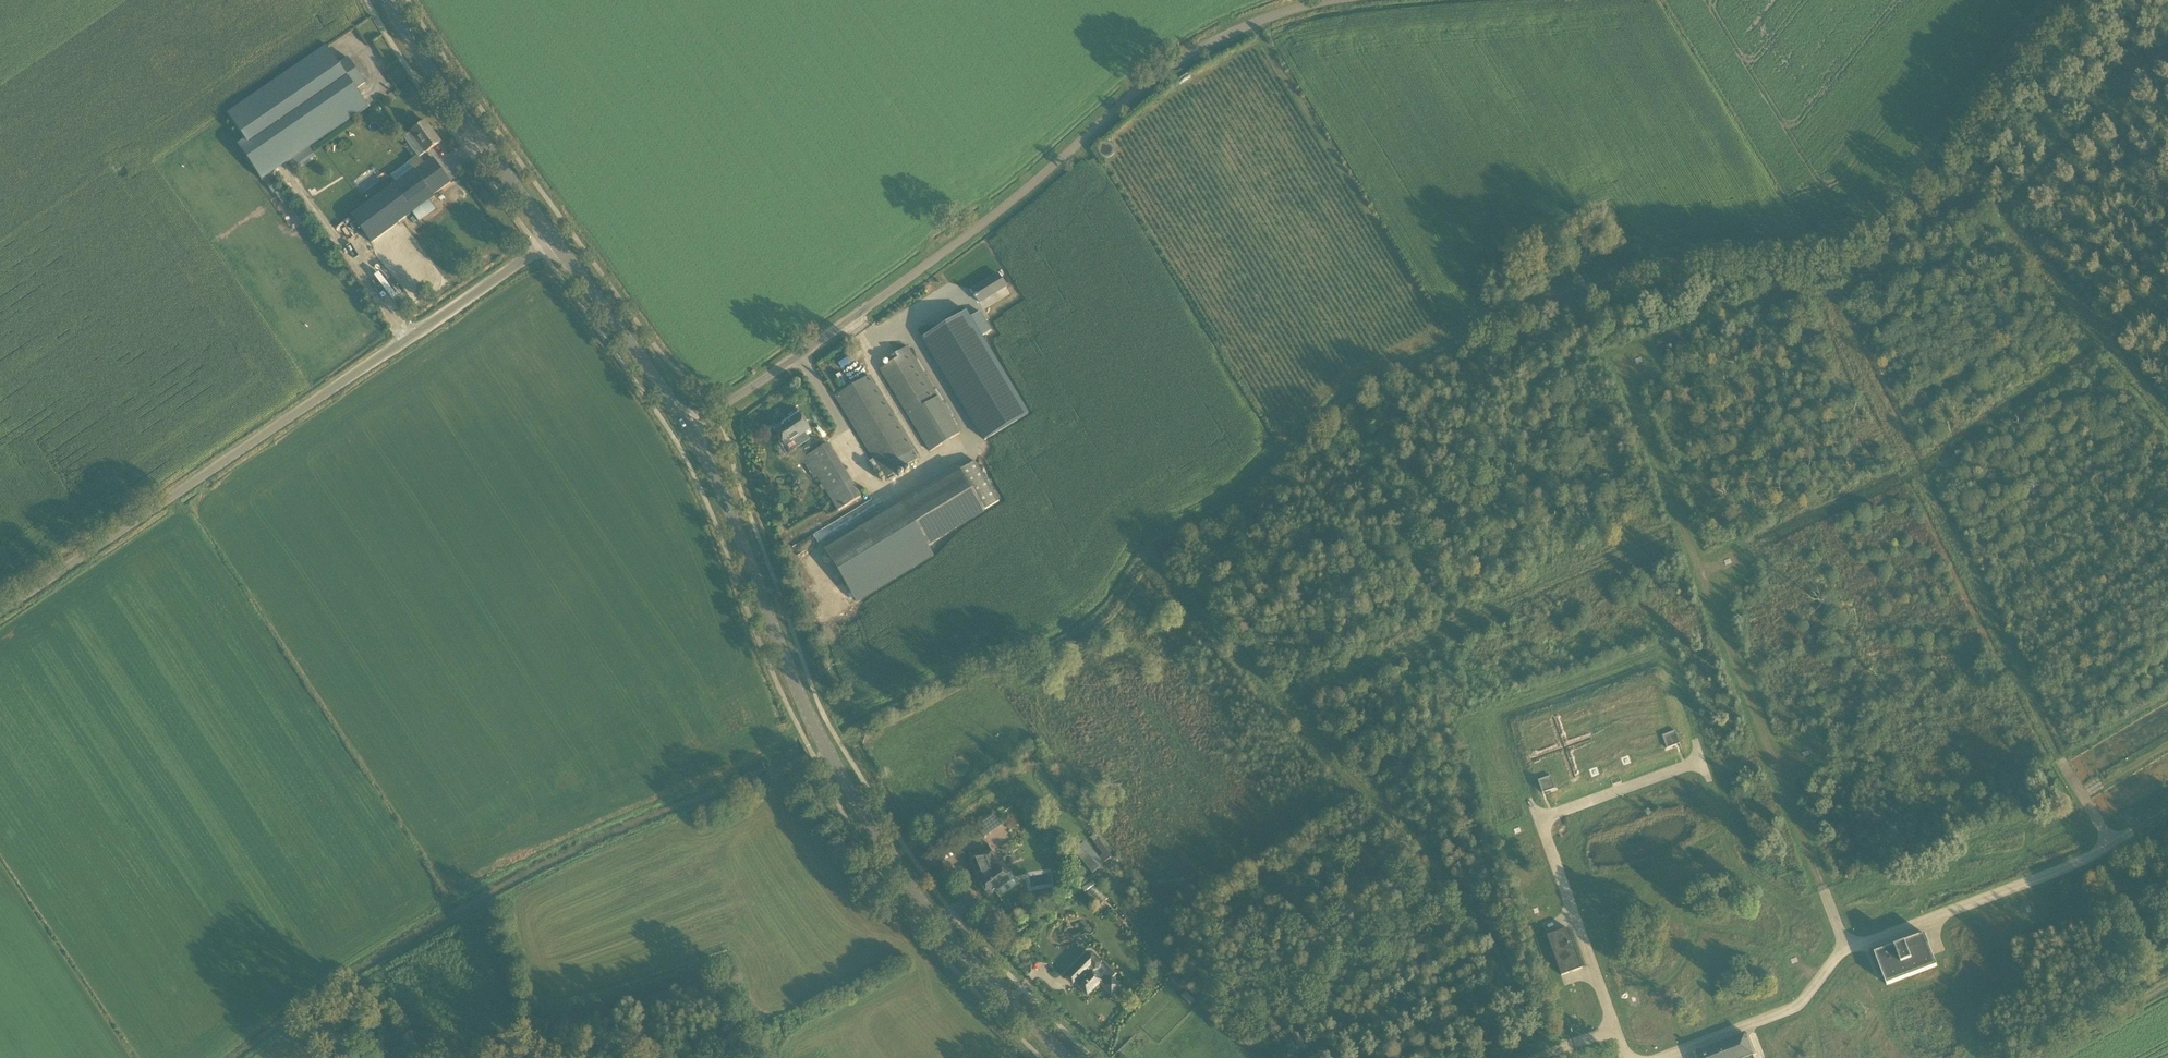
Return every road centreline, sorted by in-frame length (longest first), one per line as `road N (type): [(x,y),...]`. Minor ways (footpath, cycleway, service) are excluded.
road 1 (track): [(1457,606),(1463,526),(1578,363),(1663,317),(1733,295),(1948,261),(1980,244),(2167,58)]
road 2 (unclassified): [(690,431),(994,212),(1166,64),(1246,18),(1307,0)]
road 3 (tertiary): [(1070,1057),(963,952),(869,826),(782,657),(741,538),(690,431)]
road 4 (unclassified): [(555,240),(0,613)]
road 5 (unclassified): [(1846,948),(1612,340)]
road 6 (track): [(2060,758),(1821,282)]
road 7 (unclassified): [(1698,764),(1545,823),(1614,1029)]
road 8 (tertiary): [(555,240),(389,0)]
road 9 (unclassified): [(1846,948),(1867,946),(2111,846)]
road 10 (unclassified): [(2167,416),(2003,220)]
road 11 (tertiary): [(690,431),(555,240)]
road 12 (unclassified): [(1664,1057),(1792,1011),(1846,948)]

